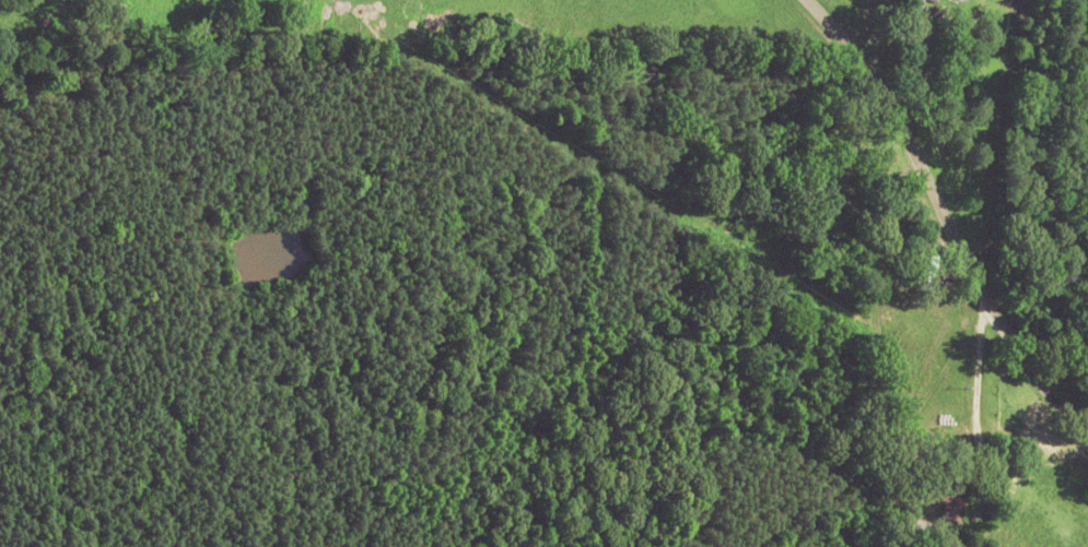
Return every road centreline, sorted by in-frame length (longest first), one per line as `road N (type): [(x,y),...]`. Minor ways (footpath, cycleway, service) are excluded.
road 1 (residential): [(1087,398),(1060,394),(993,338),(837,63),(774,0)]

